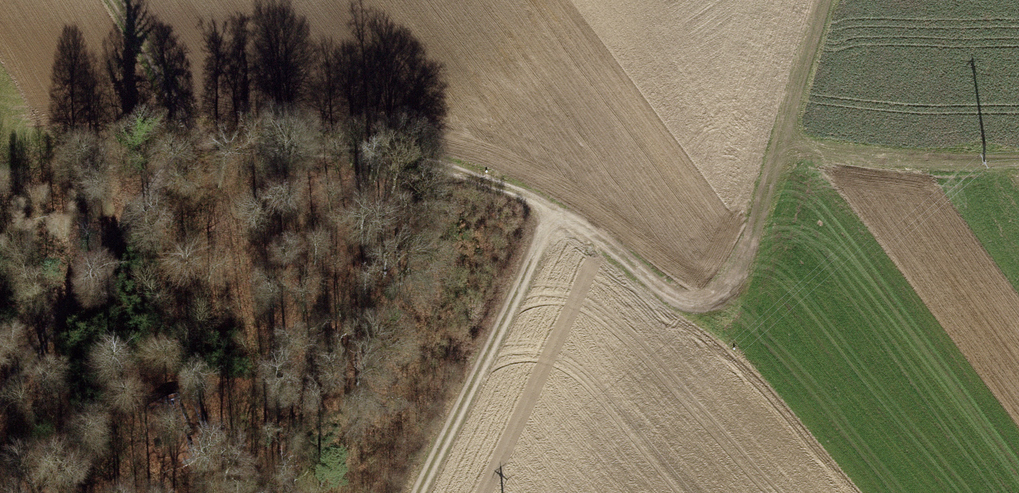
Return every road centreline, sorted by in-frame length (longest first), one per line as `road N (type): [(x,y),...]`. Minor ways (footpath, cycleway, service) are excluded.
road 1 (track): [(831,0),(732,290),(698,306),(666,295),(556,215),(426,161),(307,136),(195,125),(112,0)]
road 2 (track): [(0,381),(100,267),(195,125)]
road 3 (track): [(556,215),(419,492)]
road 4 (track): [(783,147),(1018,159)]

